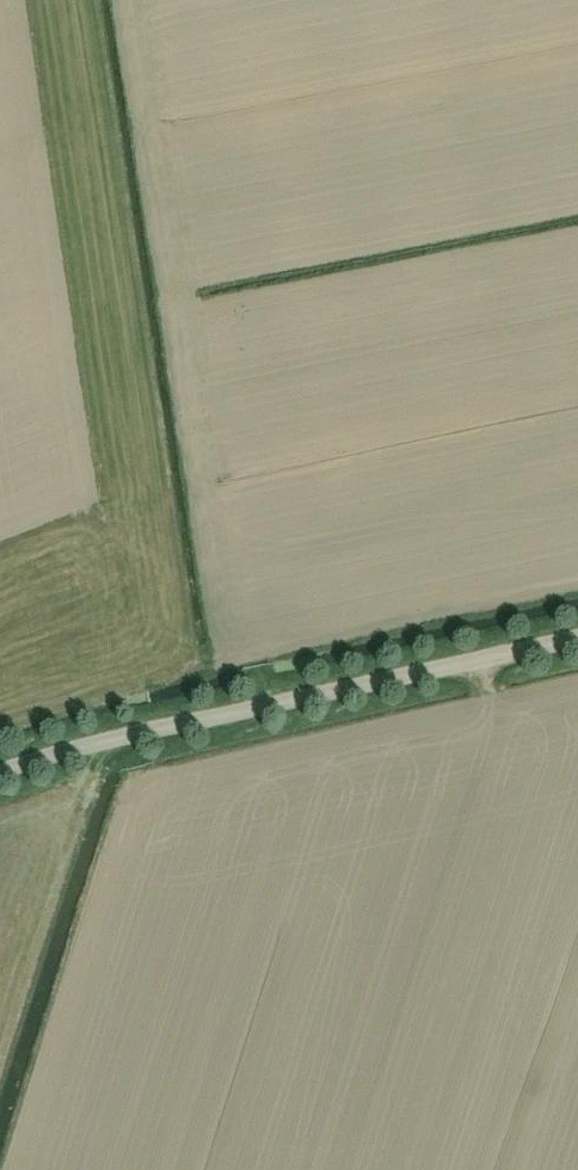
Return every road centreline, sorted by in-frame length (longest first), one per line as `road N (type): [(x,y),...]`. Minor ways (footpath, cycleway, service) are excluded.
road 1 (unclassified): [(0,770),(119,736),(577,636)]

